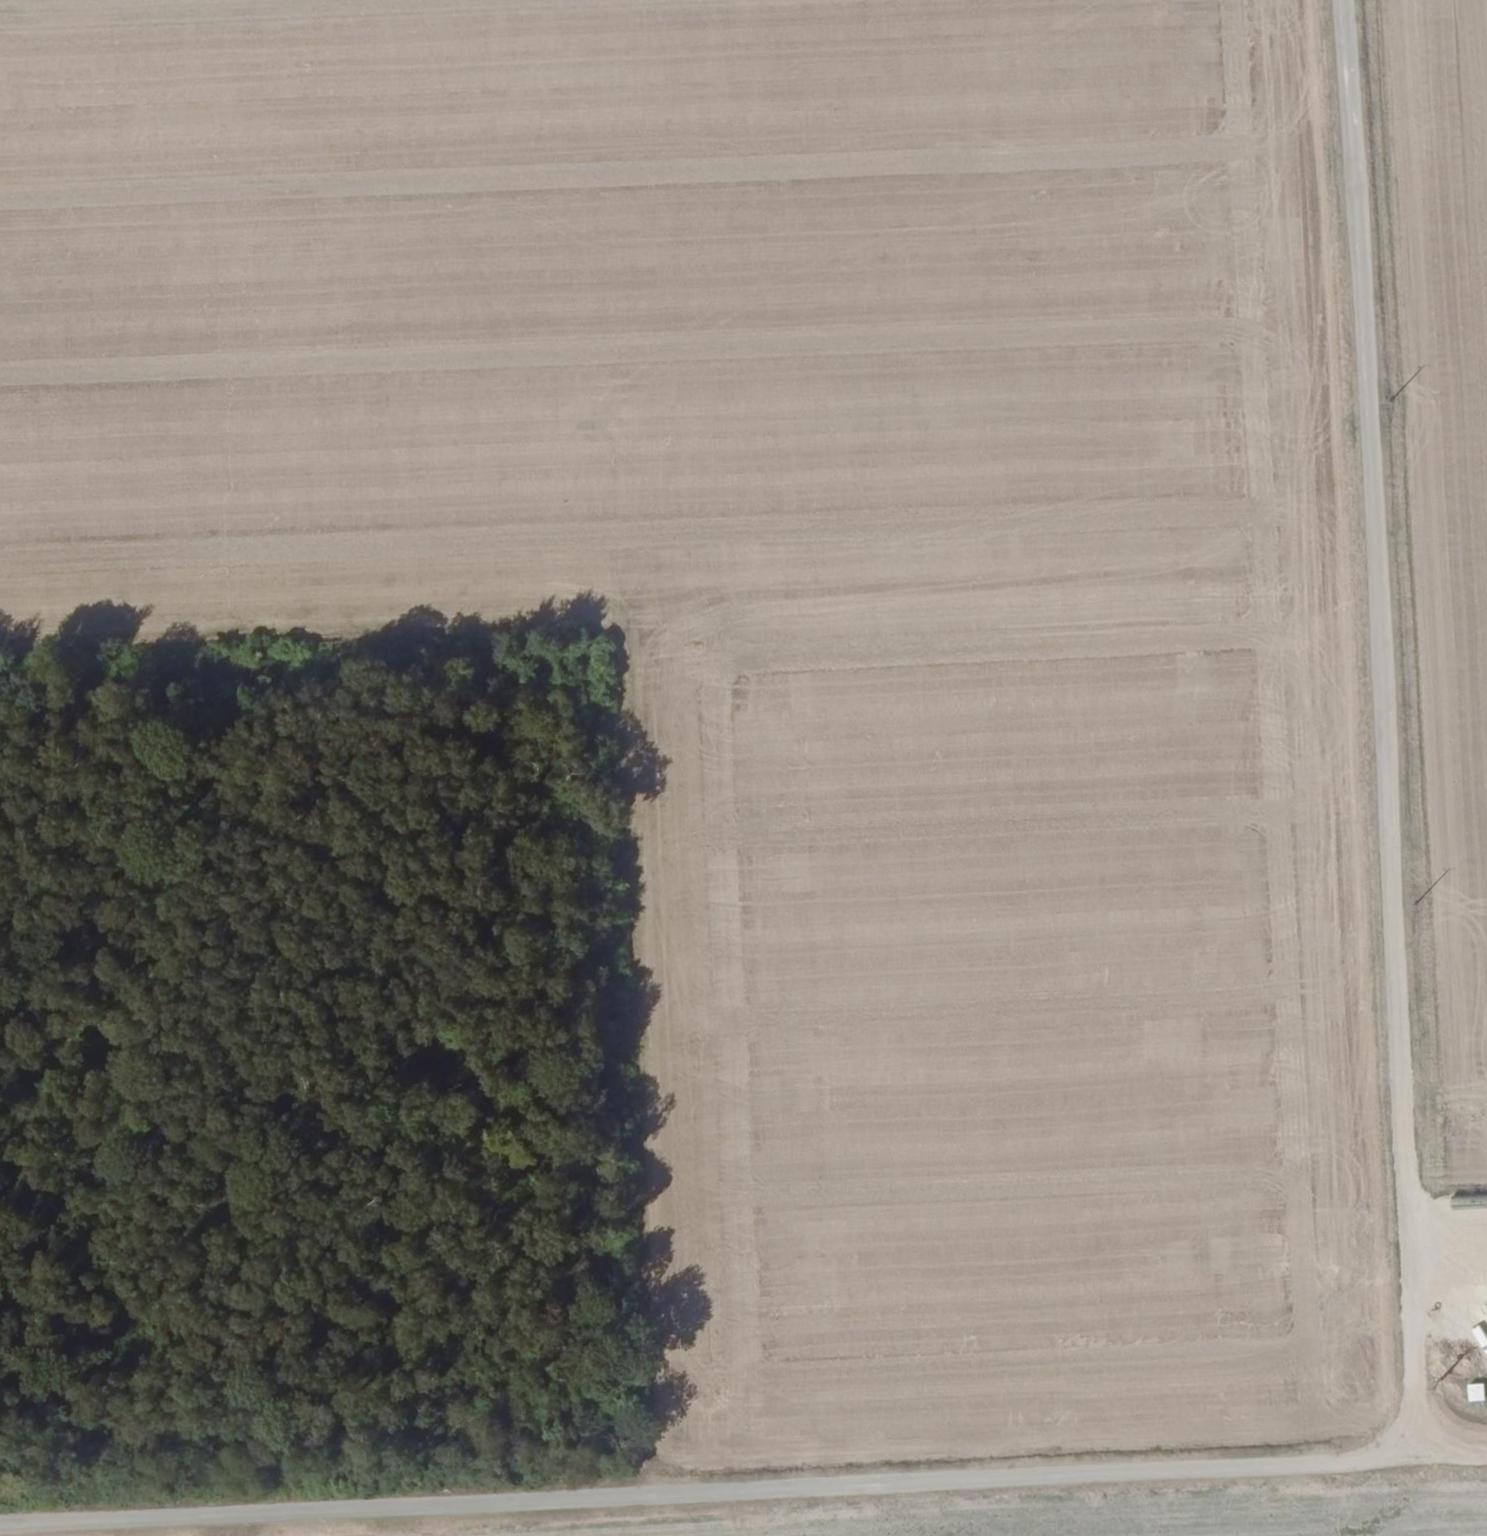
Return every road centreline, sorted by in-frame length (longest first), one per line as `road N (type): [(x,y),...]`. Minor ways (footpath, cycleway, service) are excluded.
road 1 (track): [(0,1513),(1486,1468)]
road 2 (track): [(1348,0),(1426,1472)]

